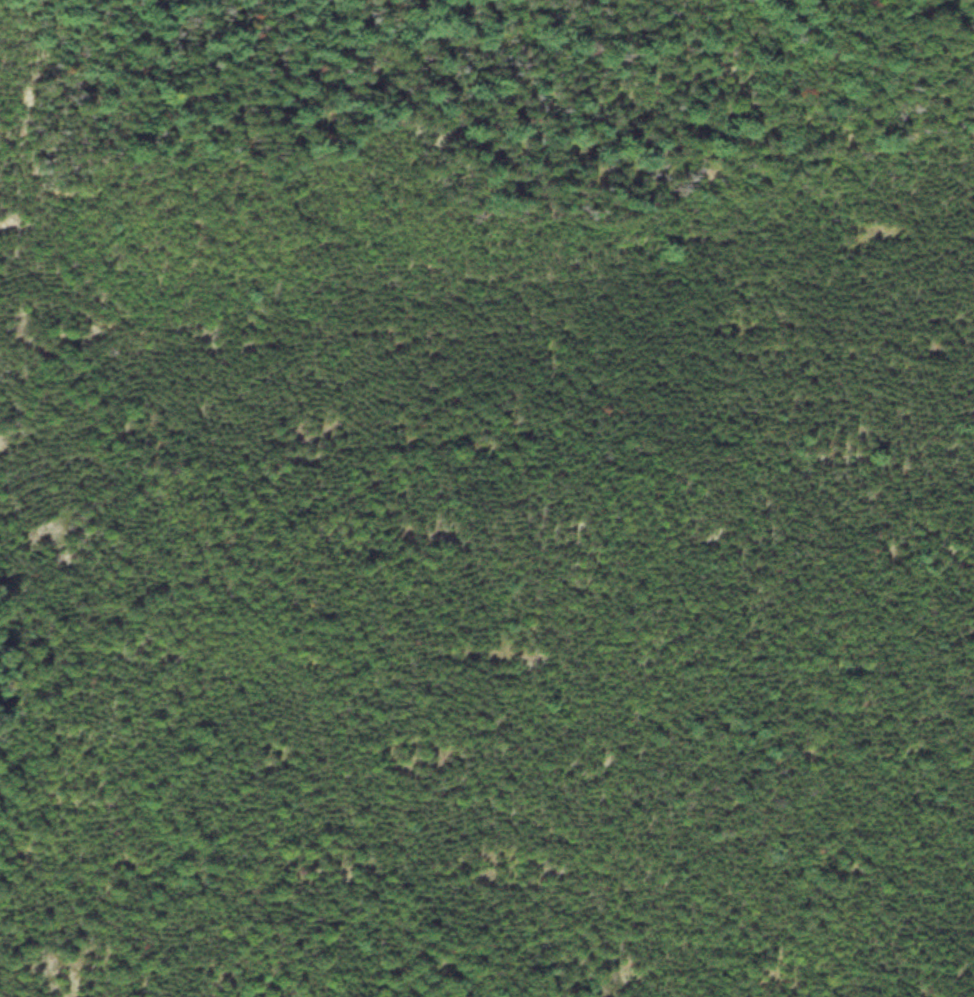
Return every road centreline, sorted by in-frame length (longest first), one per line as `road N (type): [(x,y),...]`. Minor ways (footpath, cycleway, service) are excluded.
road 1 (track): [(0,292),(192,351),(233,352),(657,298),(866,247),(973,210)]

